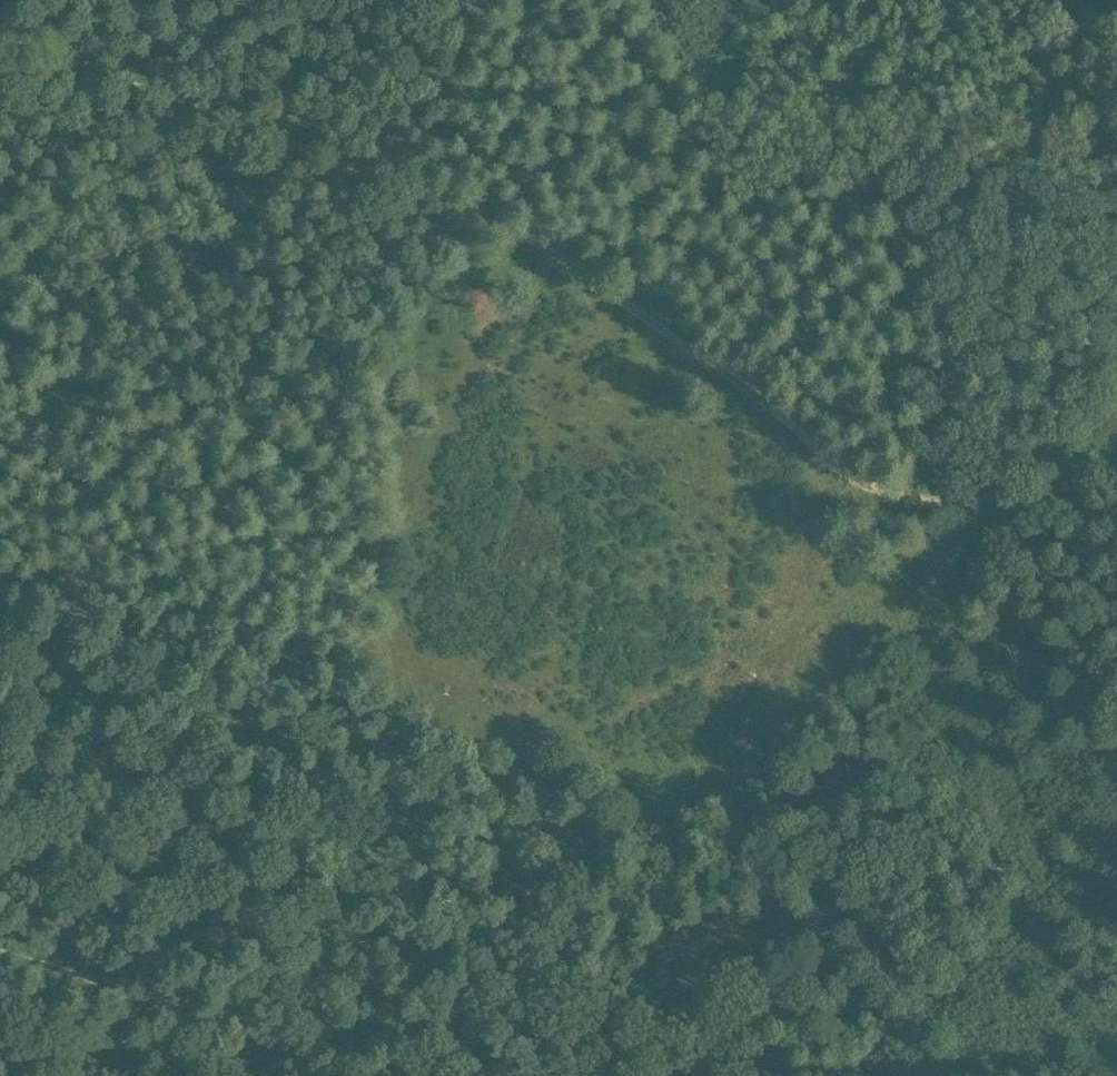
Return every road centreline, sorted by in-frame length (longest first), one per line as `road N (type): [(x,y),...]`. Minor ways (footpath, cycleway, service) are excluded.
road 1 (track): [(0,39),(287,131),(511,220),(627,294),(862,480),(937,490),(1116,455)]
road 2 (track): [(0,955),(128,989),(205,1020),(251,1075)]

